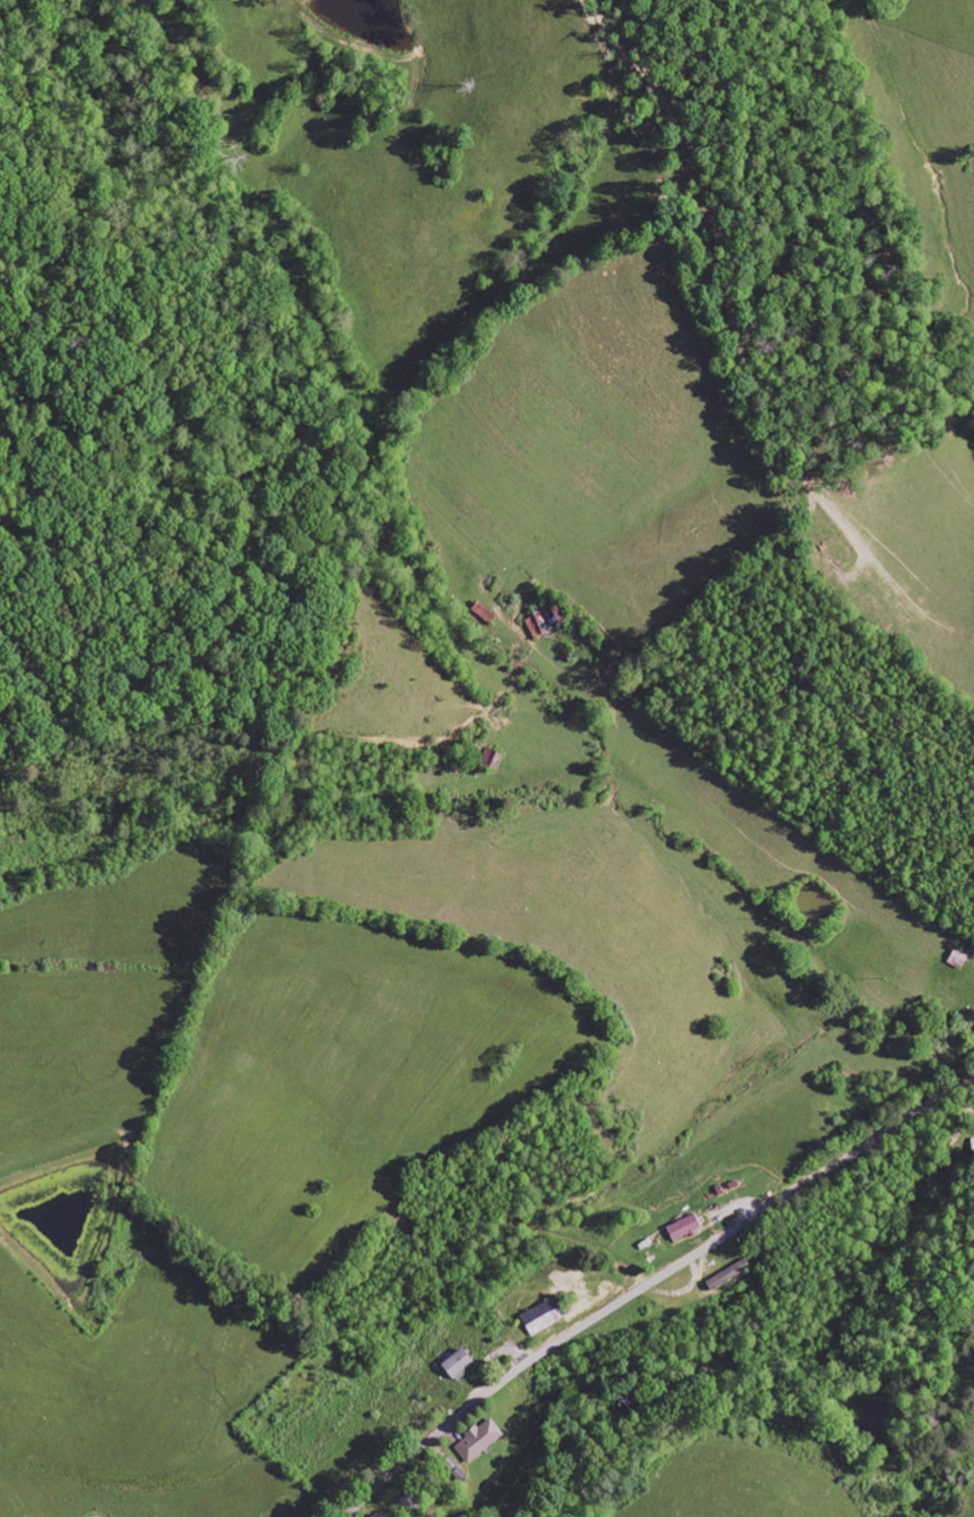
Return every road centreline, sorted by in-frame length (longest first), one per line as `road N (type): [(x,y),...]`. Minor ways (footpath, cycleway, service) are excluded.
road 1 (residential): [(345,1516),(449,1423),(588,1320),(973,1079)]

